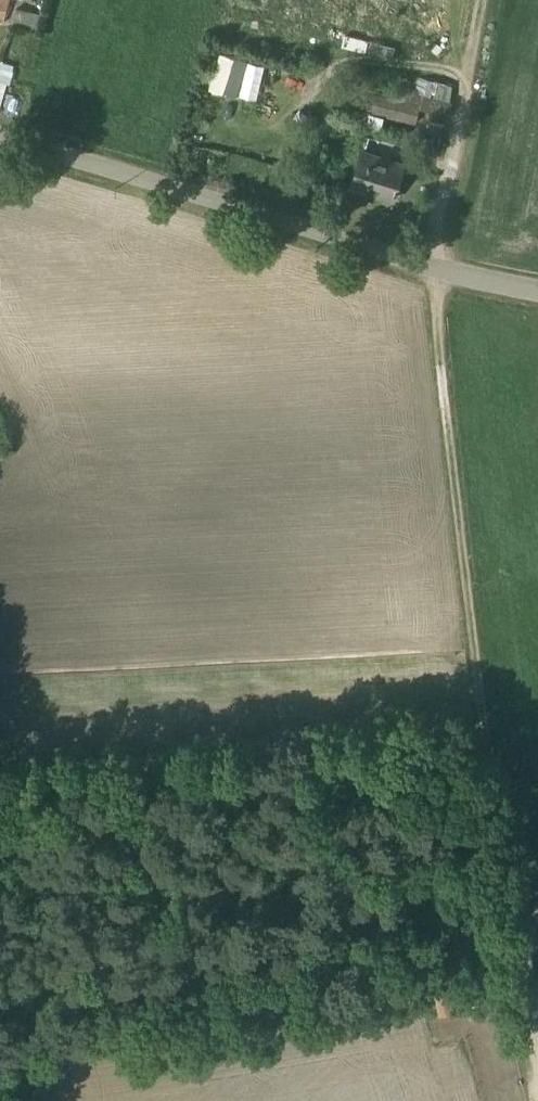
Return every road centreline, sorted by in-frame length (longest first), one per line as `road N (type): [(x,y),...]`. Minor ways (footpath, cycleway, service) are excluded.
road 1 (track): [(492,0),(438,270),(470,612),(537,1035)]
road 2 (residential): [(0,139),(438,270),(537,292)]

